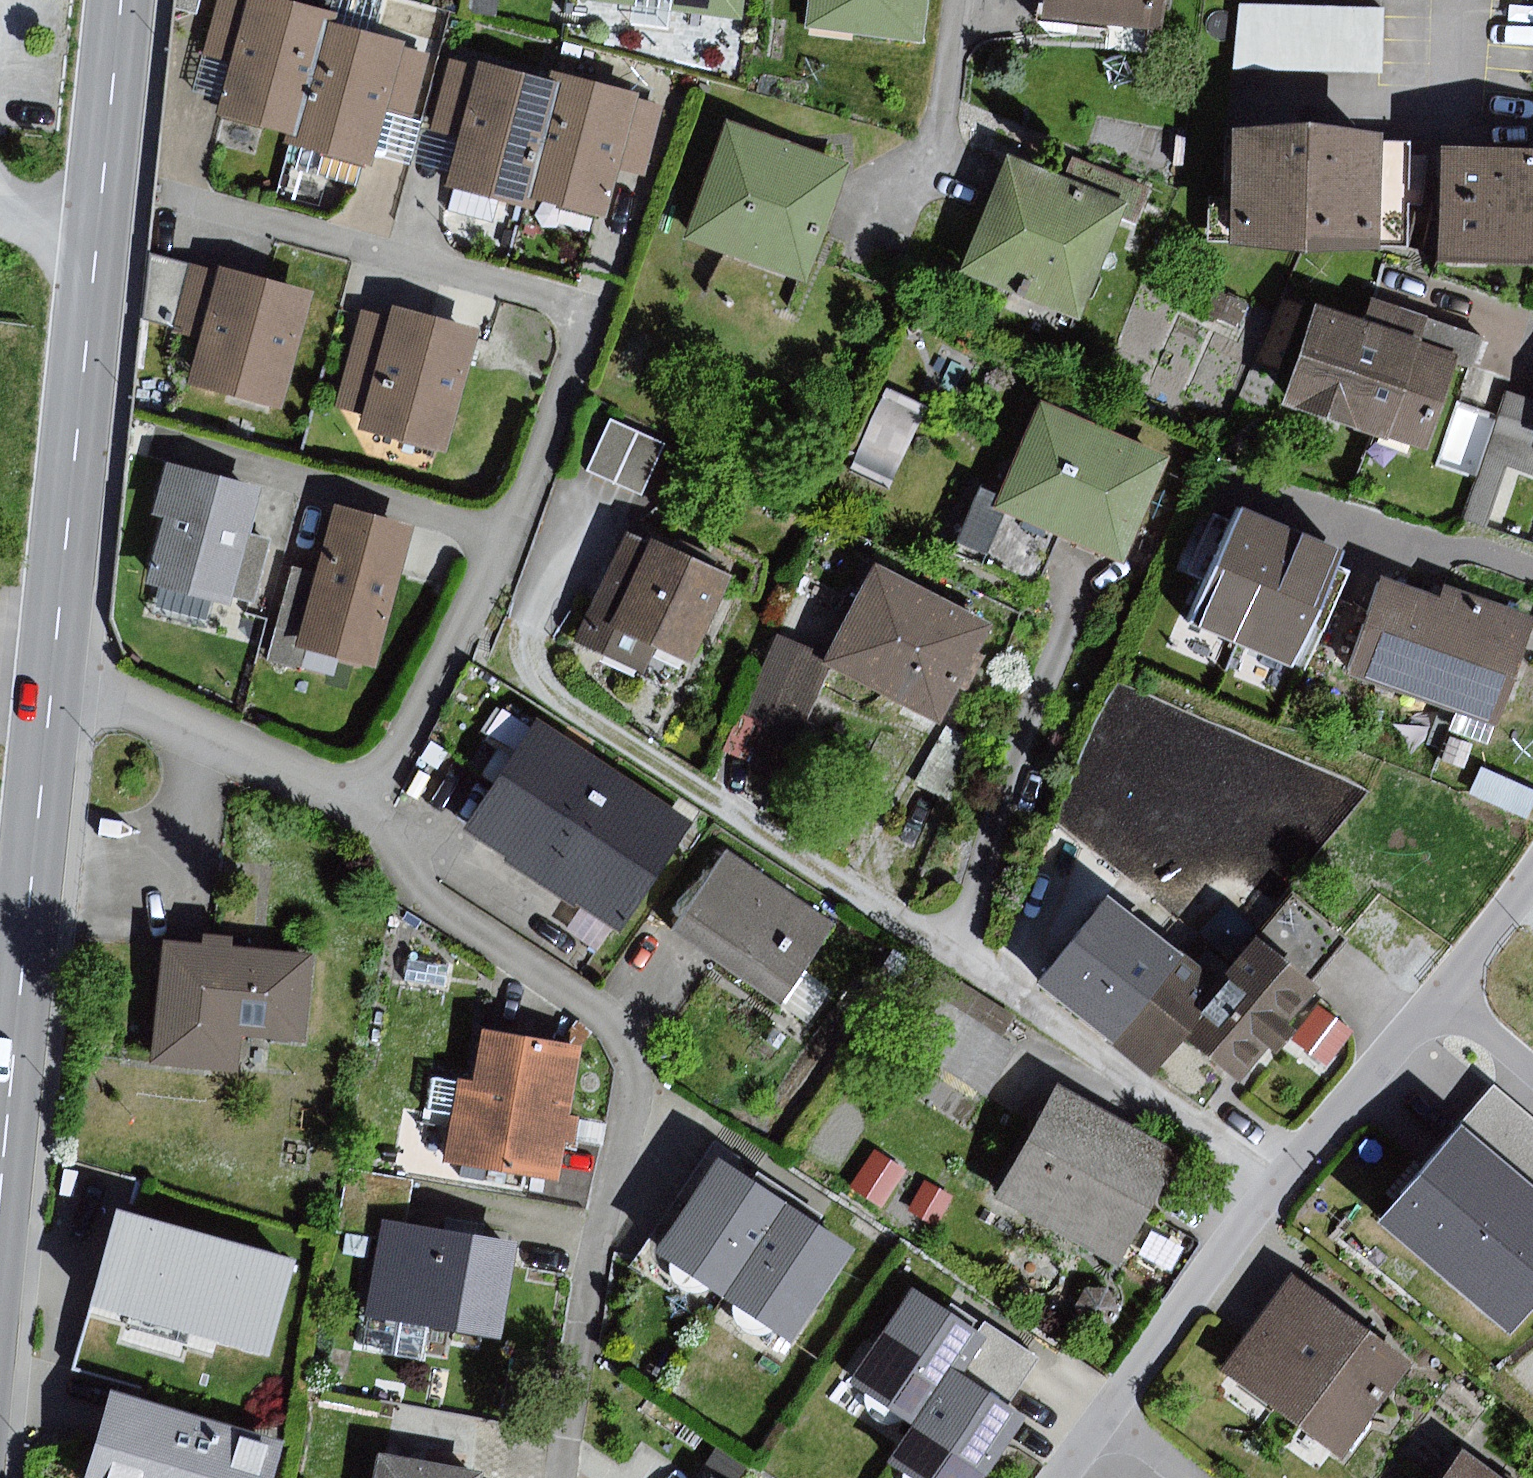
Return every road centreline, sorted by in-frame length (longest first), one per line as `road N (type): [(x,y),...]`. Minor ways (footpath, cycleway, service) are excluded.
road 1 (residential): [(1282,1181),(546,693),(530,664),(529,633),(588,499)]
road 2 (residential): [(355,802),(388,764),(508,535),(576,352),(577,320),(546,296),(181,202)]
road 3 (residential): [(355,802),(426,896),(616,1021),(634,1057),(633,1099),(559,1477)]
road 4 (primary): [(51,687),(120,0)]
road 5 (primary): [(0,1184),(51,687)]
road 6 (residential): [(1282,1181),(1532,863)]
road 7 (residential): [(51,687),(199,735),(355,802)]
road 8 (residential): [(1112,1415),(1282,1181)]
road 9 (residential): [(957,0),(937,130)]

